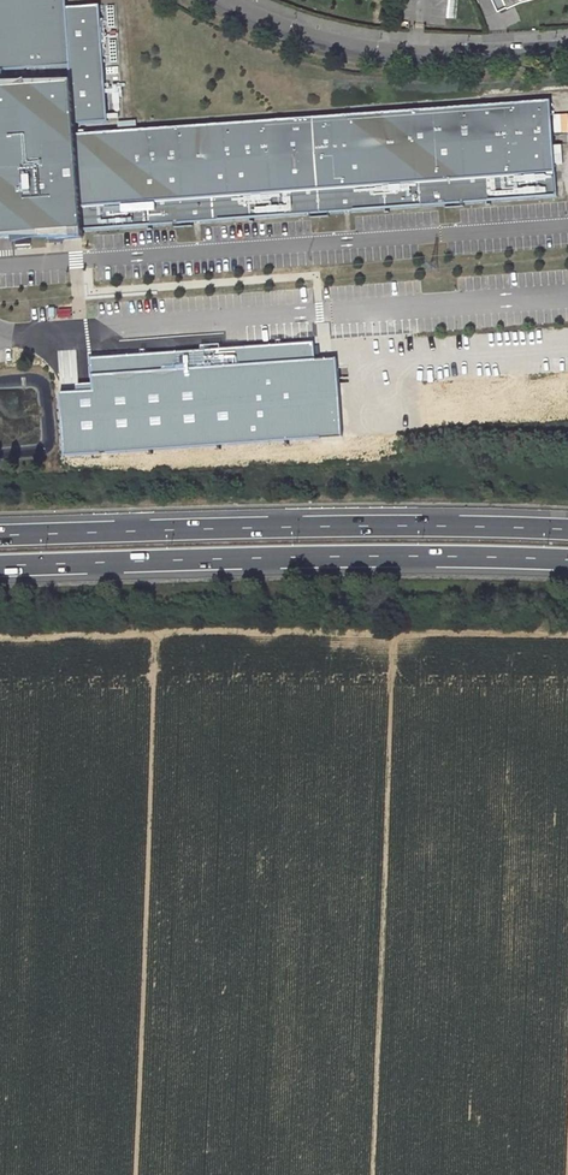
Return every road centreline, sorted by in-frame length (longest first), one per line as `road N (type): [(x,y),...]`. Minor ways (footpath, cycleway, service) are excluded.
road 1 (trunk): [(567,530),(384,525),(0,535)]
road 2 (trunk): [(0,566),(567,559)]
road 3 (unclassified): [(567,49),(367,51),(278,27),(220,0)]

